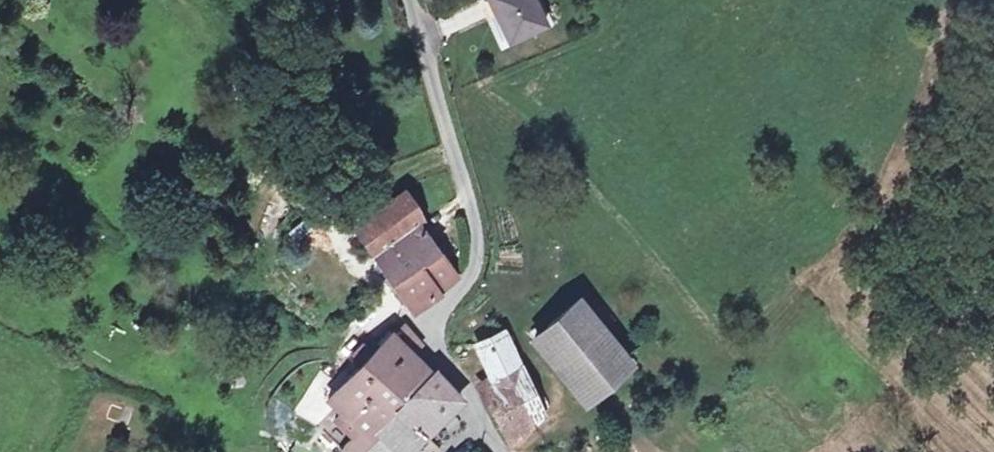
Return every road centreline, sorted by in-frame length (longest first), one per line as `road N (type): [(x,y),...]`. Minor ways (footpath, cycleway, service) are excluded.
road 1 (unclassified): [(407,0),(480,274),(434,353),(497,451)]

